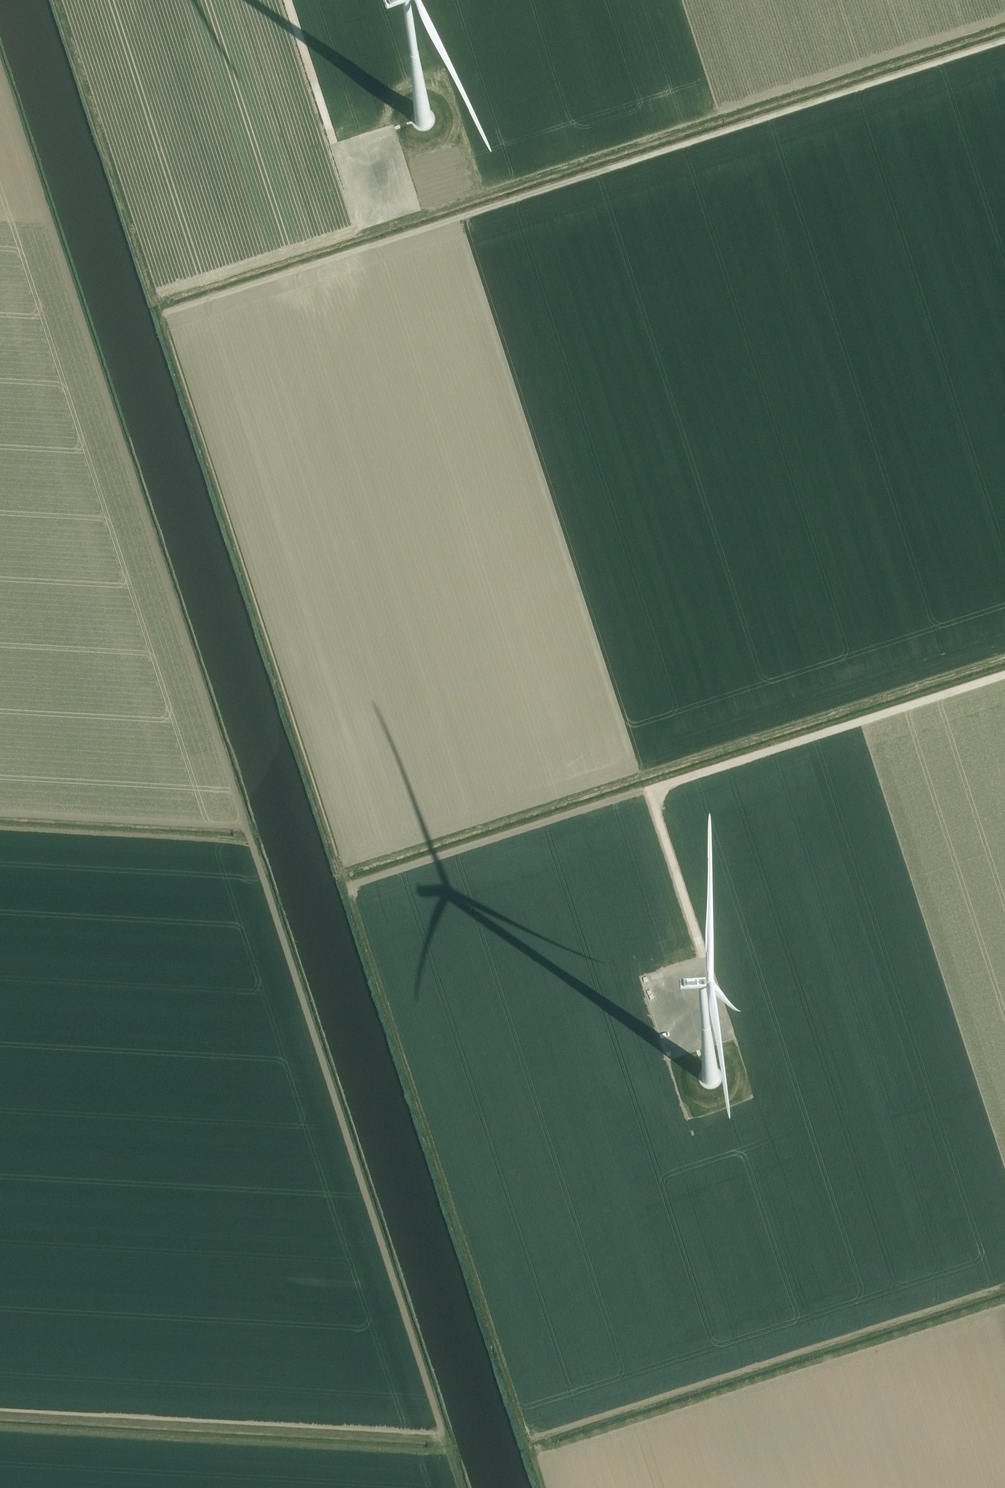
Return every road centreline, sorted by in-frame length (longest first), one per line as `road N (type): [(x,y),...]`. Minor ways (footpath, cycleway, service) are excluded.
road 1 (track): [(1004,40),(437,223)]
road 2 (track): [(359,221),(288,0)]
road 3 (track): [(650,790),(703,955)]

